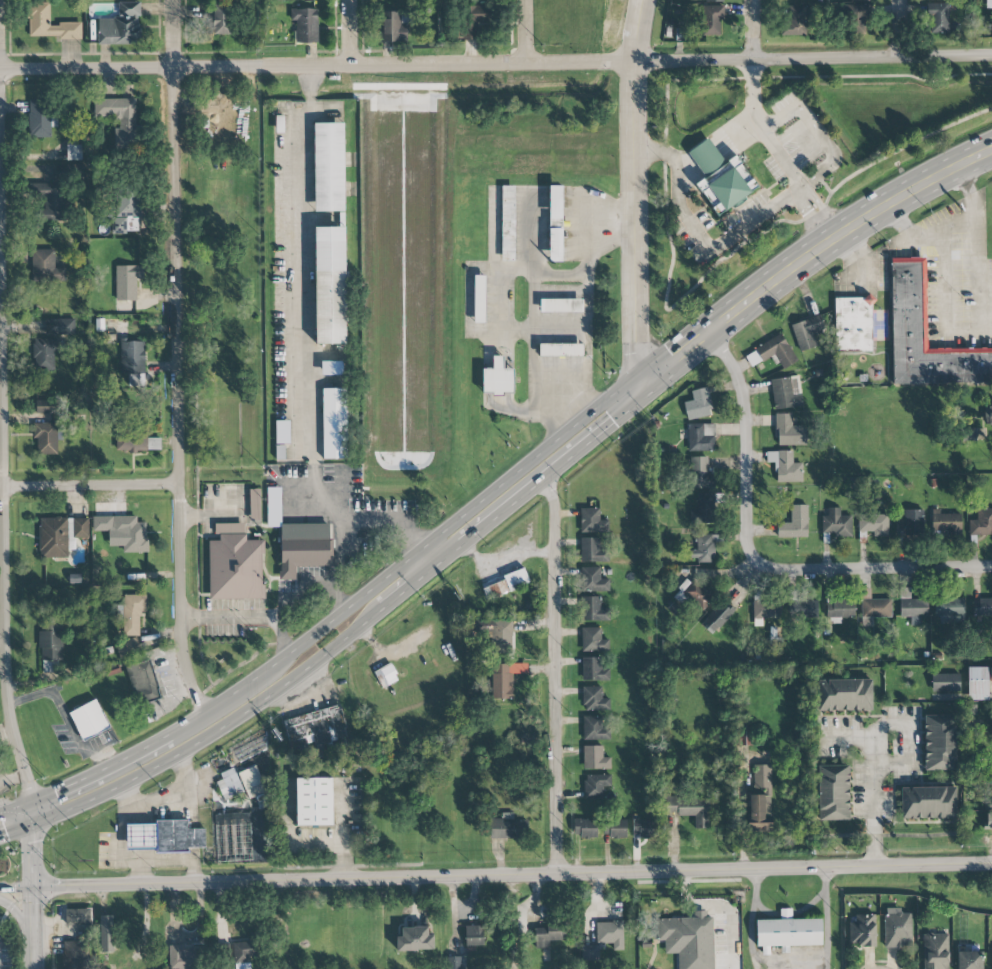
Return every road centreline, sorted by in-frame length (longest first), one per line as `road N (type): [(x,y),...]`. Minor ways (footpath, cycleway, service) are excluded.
road 1 (tertiary): [(34,887),(991,865)]
road 2 (tertiary): [(950,55),(0,69)]
road 3 (residential): [(35,801),(8,707),(4,636),(3,0)]
road 4 (primary): [(639,388),(606,399),(206,713),(35,801)]
road 5 (residential): [(206,713),(183,659),(181,622),(179,0)]
road 6 (residential): [(709,331),(744,398),(747,539),(758,562),(775,569),(991,566)]
road 7 (primary): [(37,823),(212,734),(429,570)]
road 8 (primary): [(639,388),(839,234),(991,149)]
road 9 (residential): [(563,873),(553,513),(544,478)]
road 10 (secondary): [(639,388),(634,61),(642,0)]
road 11 (primary): [(429,570),(623,414),(639,388)]
road 12 (residential): [(0,486),(183,482)]

